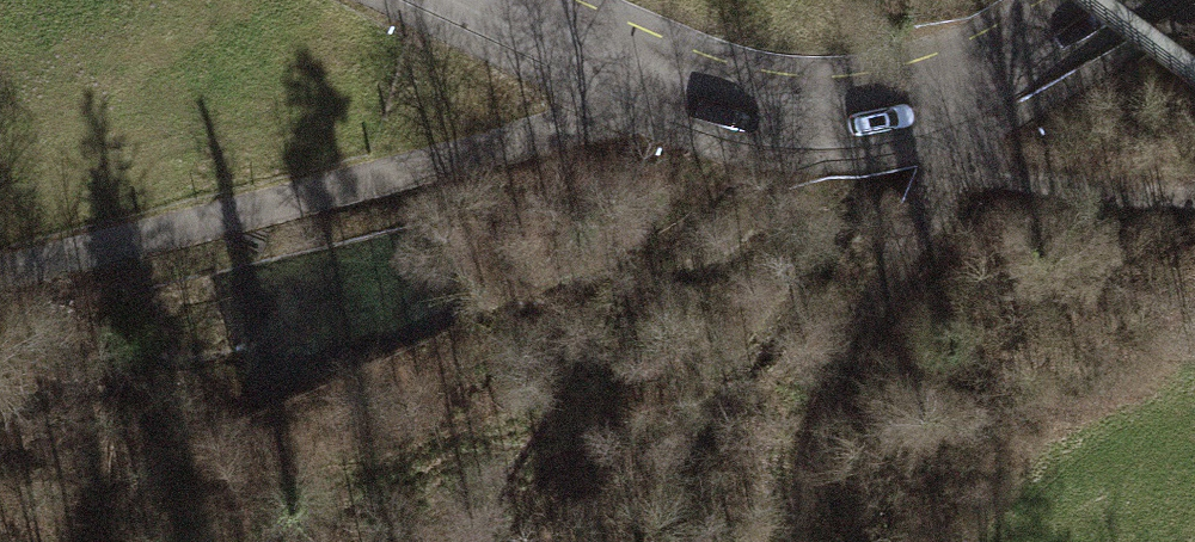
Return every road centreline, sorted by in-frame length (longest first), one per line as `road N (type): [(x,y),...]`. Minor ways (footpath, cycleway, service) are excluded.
road 1 (track): [(647,70),(576,117),(0,273)]
road 2 (secondary): [(489,0),(736,102),(834,113),(941,90),(1106,0)]
road 3 (track): [(842,378),(960,139),(941,90)]
road 4 (track): [(948,173),(1194,197)]

